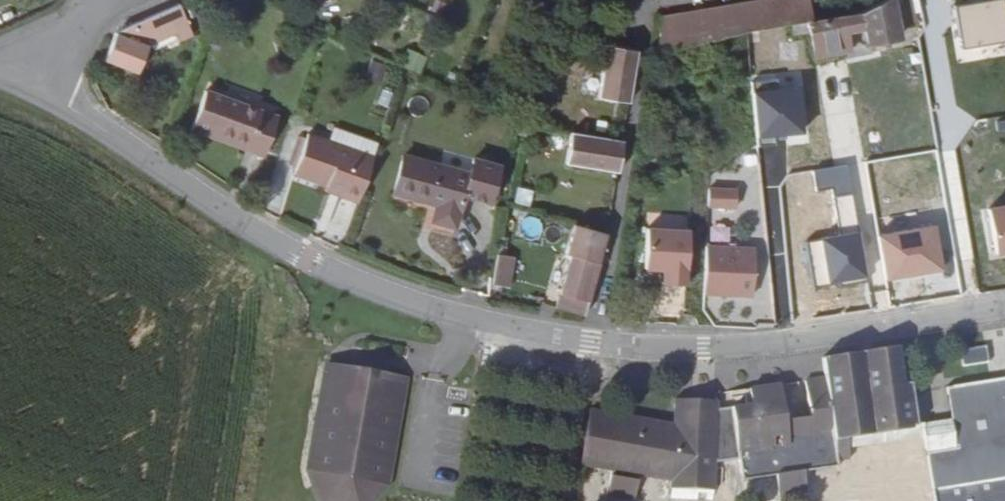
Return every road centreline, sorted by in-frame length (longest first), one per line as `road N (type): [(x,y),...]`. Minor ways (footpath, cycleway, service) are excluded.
road 1 (unclassified): [(1004,307),(812,340),(705,349),(522,329),(410,301),(307,261),(32,86)]

